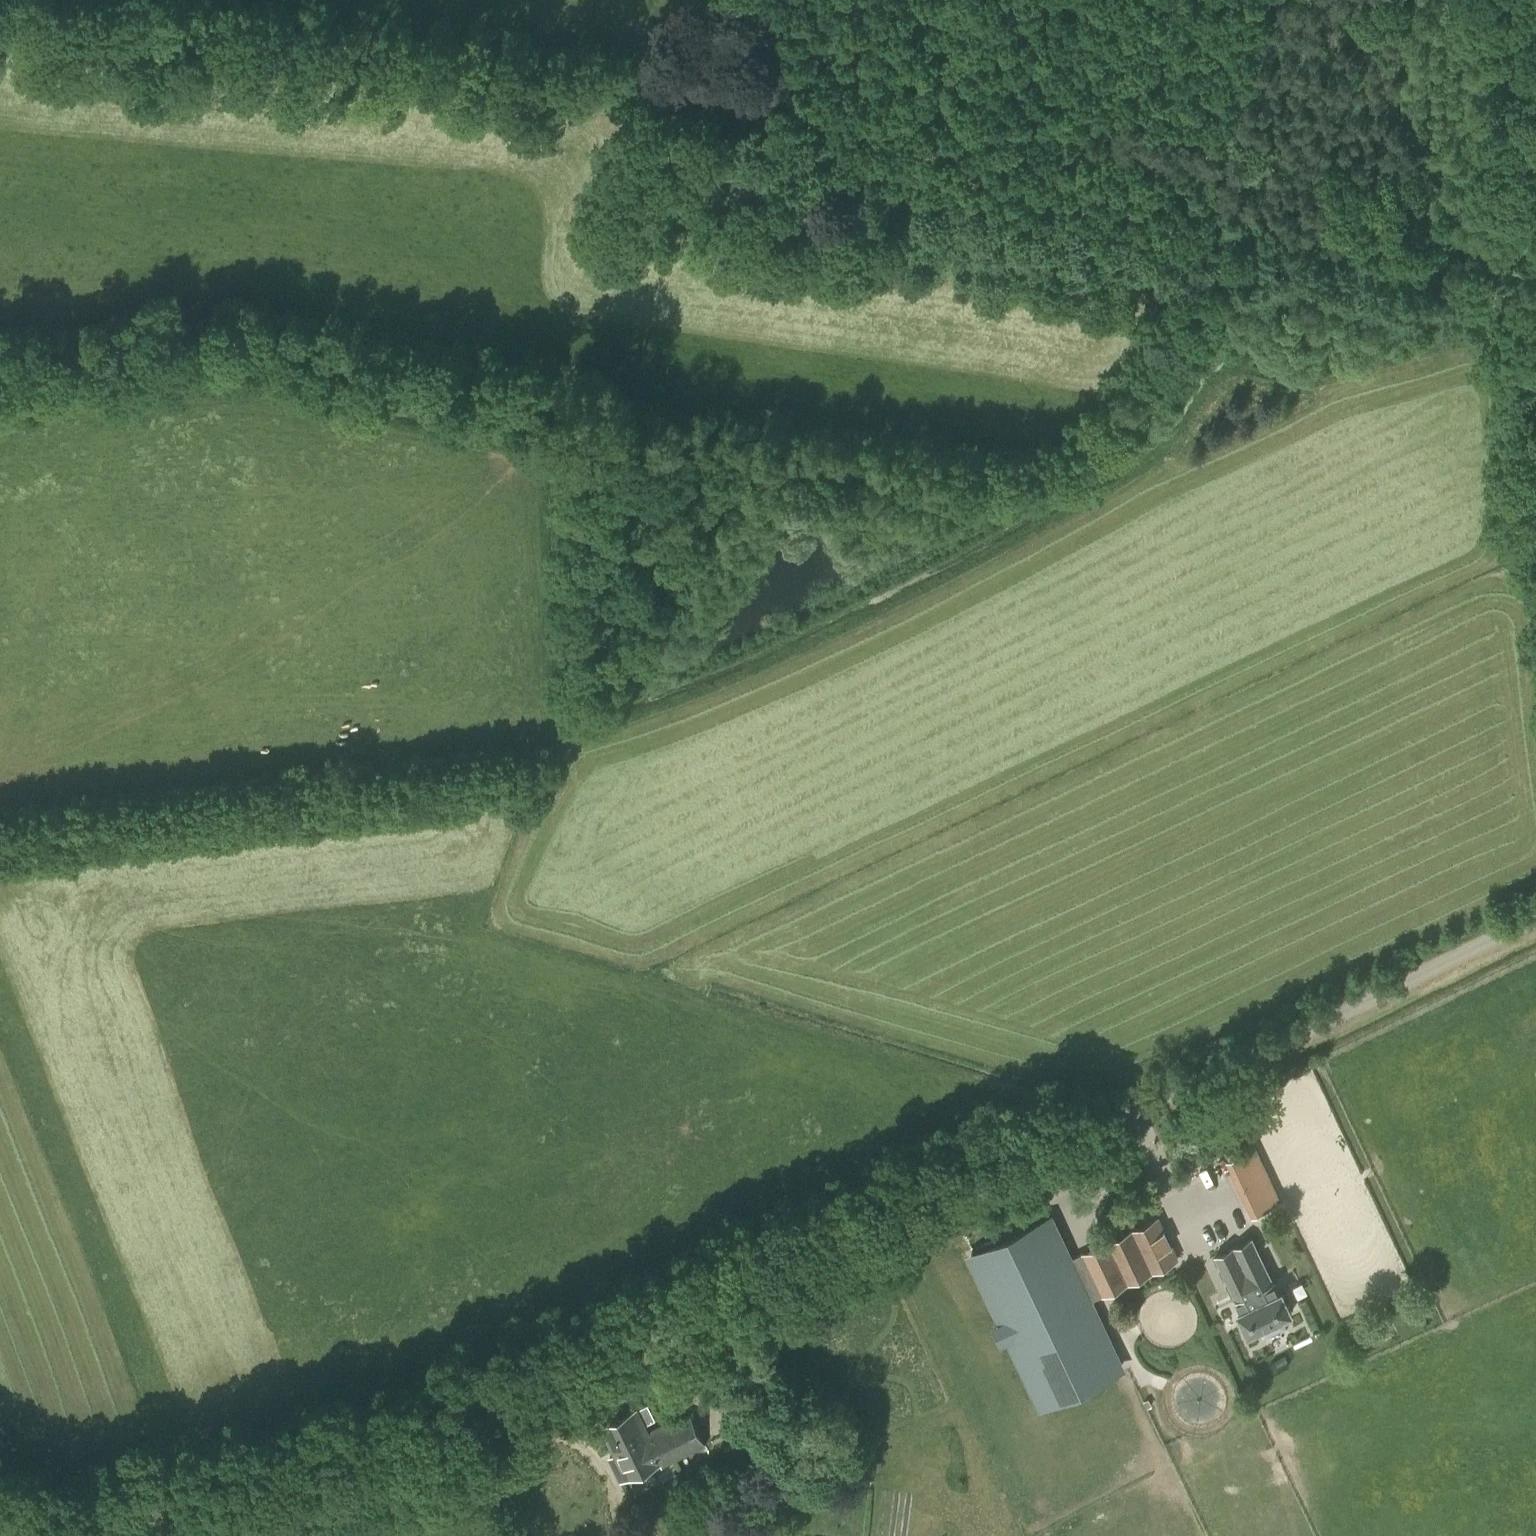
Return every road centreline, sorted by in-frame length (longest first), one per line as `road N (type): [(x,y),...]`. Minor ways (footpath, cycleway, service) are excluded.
road 1 (unclassified): [(0,1526),(83,1532),(464,1434),(1535,920)]
road 2 (track): [(0,20),(1065,129),(1172,156),(1250,211),(1355,253),(1495,299),(1535,297)]
road 3 (track): [(1509,0),(1535,165)]

